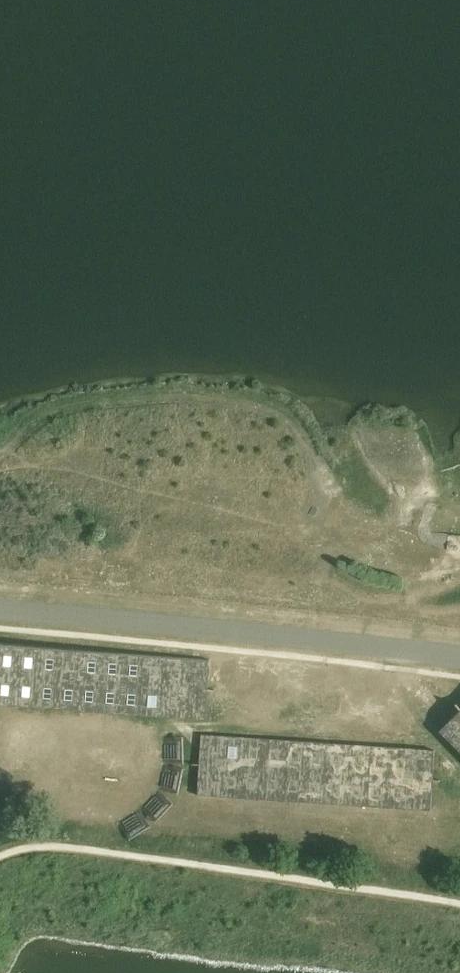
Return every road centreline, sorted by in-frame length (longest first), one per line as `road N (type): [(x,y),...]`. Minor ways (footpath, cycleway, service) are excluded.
road 1 (unclassified): [(459,658),(0,615)]

